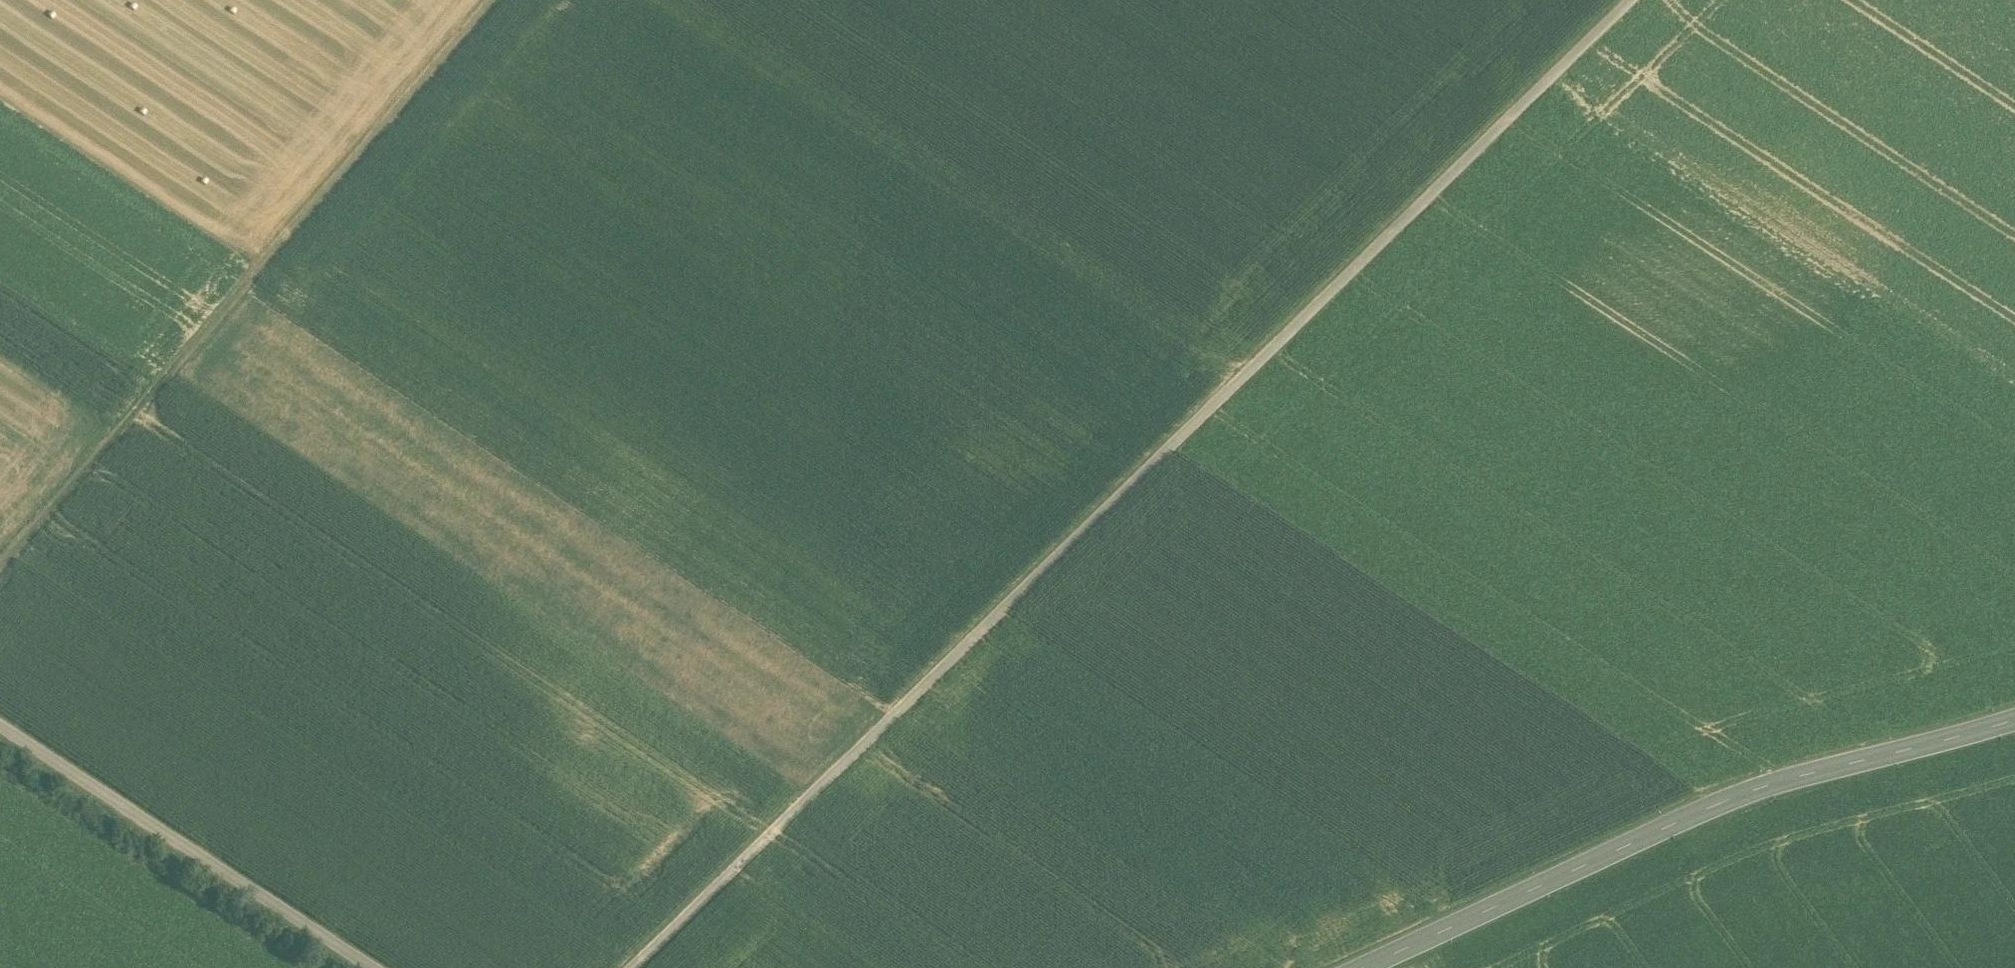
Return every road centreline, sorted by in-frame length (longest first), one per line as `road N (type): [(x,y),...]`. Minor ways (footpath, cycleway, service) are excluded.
road 1 (track): [(1632,0),(635,967)]
road 2 (track): [(519,0),(0,595)]
road 3 (secondary): [(2014,719),(1773,785),(1637,840),(1385,967)]
road 4 (track): [(0,733),(366,967)]

